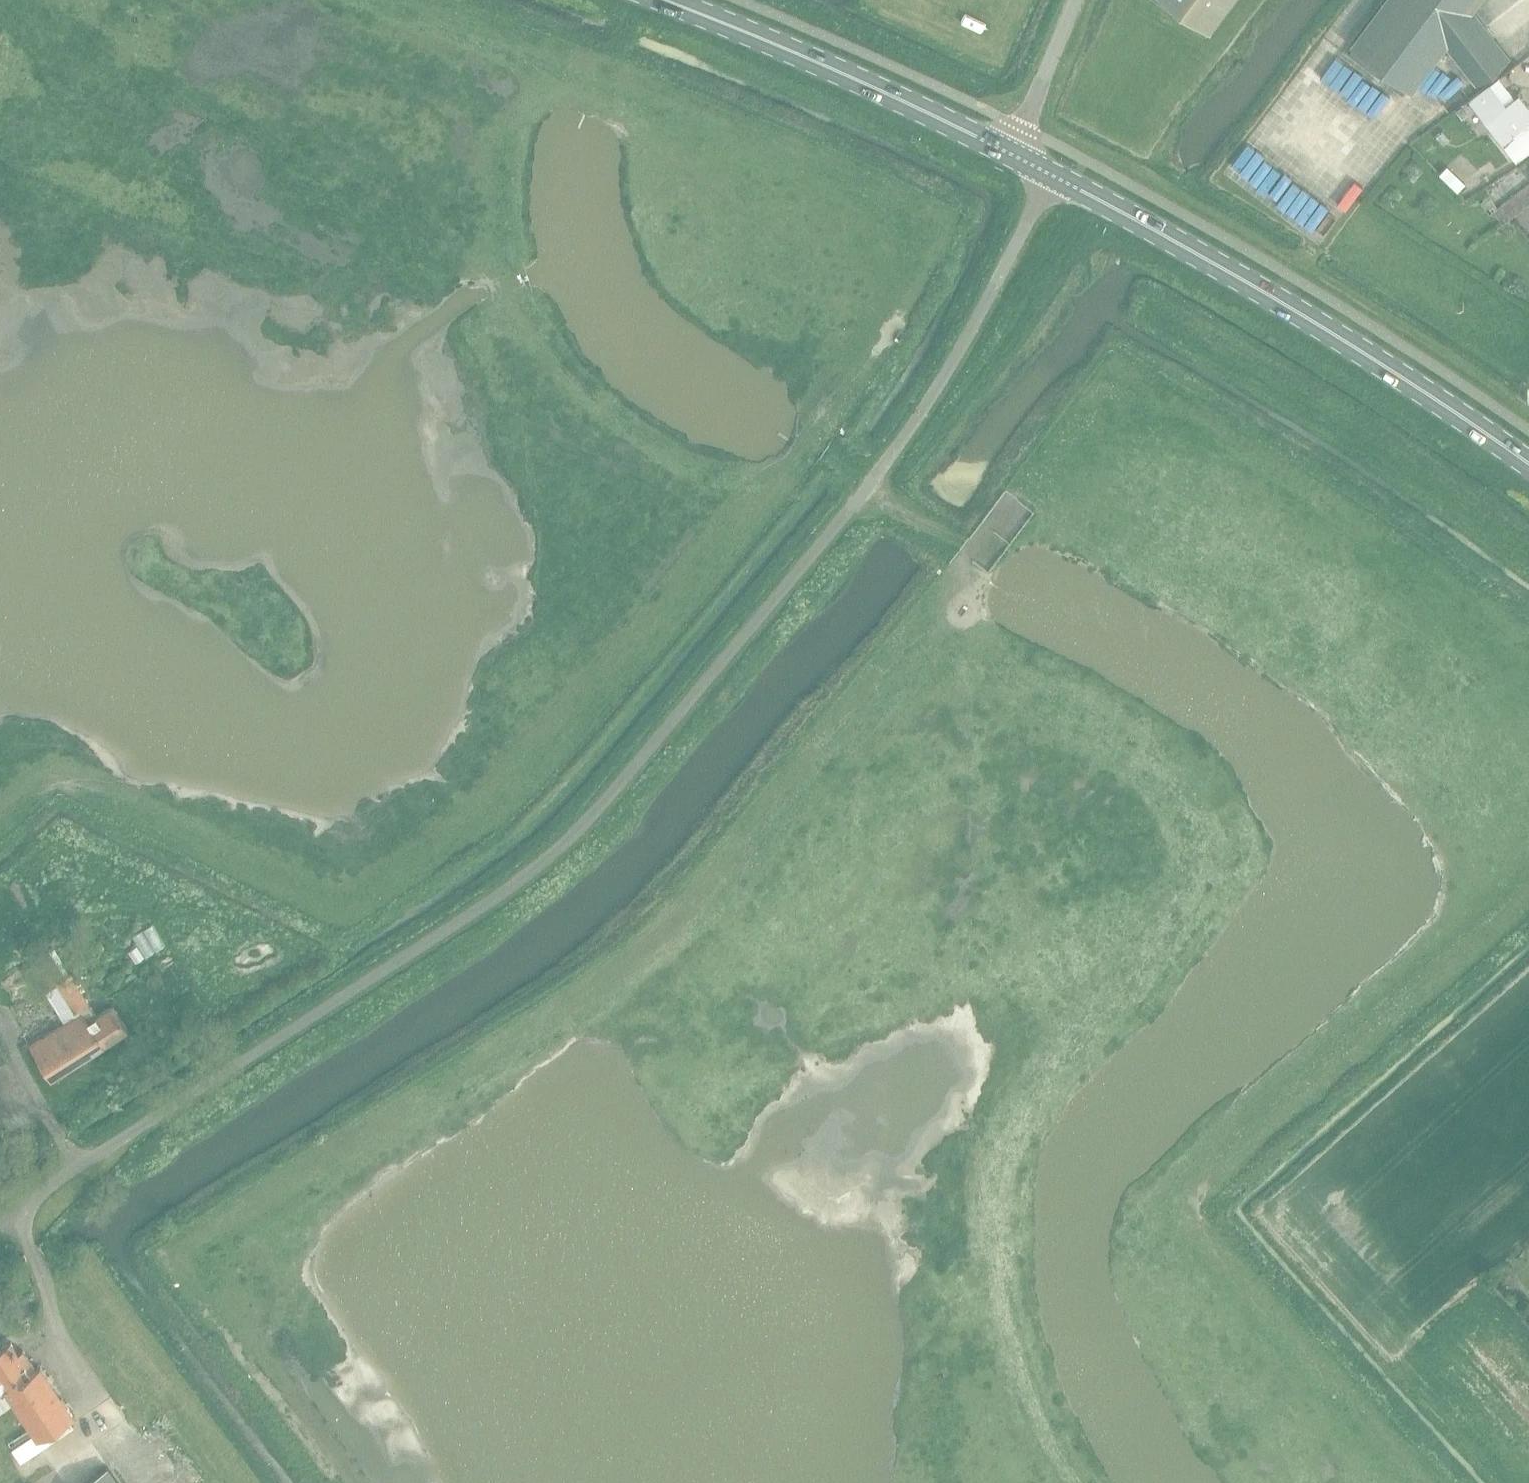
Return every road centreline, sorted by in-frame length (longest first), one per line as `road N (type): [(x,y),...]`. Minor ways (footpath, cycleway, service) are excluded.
road 1 (unclassified): [(0,1214),(553,859),(672,733),(919,416),(1049,174)]
road 2 (primary): [(1528,470),(1248,283),(1049,174)]
road 3 (primary): [(1008,153),(666,0)]
road 4 (unclassified): [(1008,153),(1077,0)]

